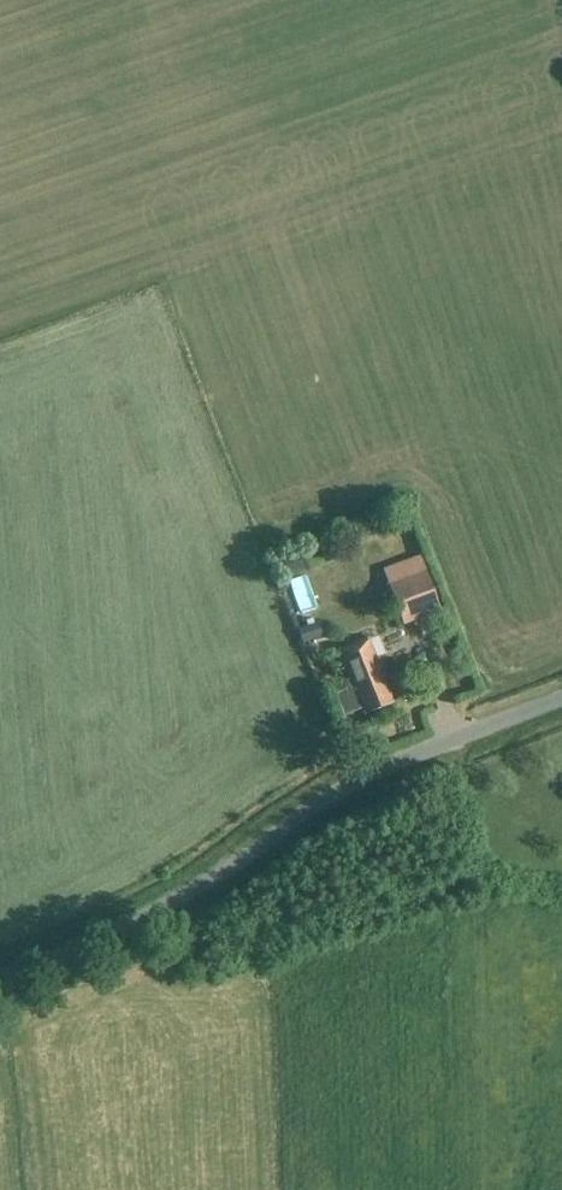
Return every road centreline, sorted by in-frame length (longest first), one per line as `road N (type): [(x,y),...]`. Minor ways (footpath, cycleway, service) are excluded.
road 1 (unclassified): [(0,979),(146,916),(370,774),(561,698)]

